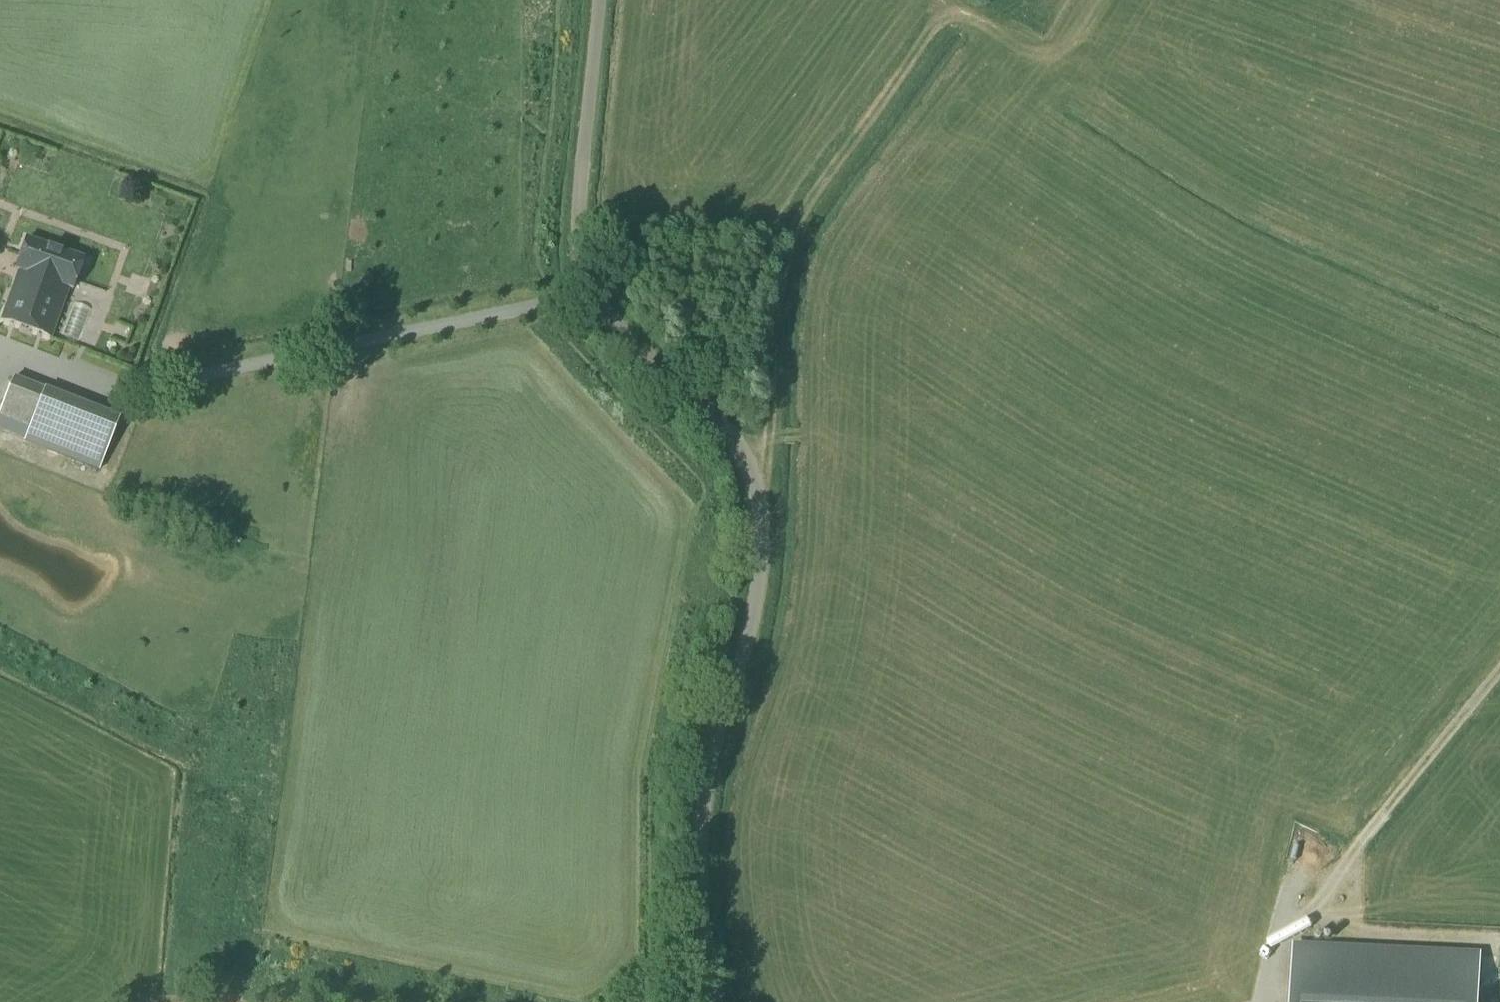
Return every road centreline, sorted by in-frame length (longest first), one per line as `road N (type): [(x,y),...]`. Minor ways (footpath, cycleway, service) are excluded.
road 1 (unclassified): [(702,1001),(710,768),(757,598),(758,486),(743,447),(592,294),(578,222),(586,0)]

